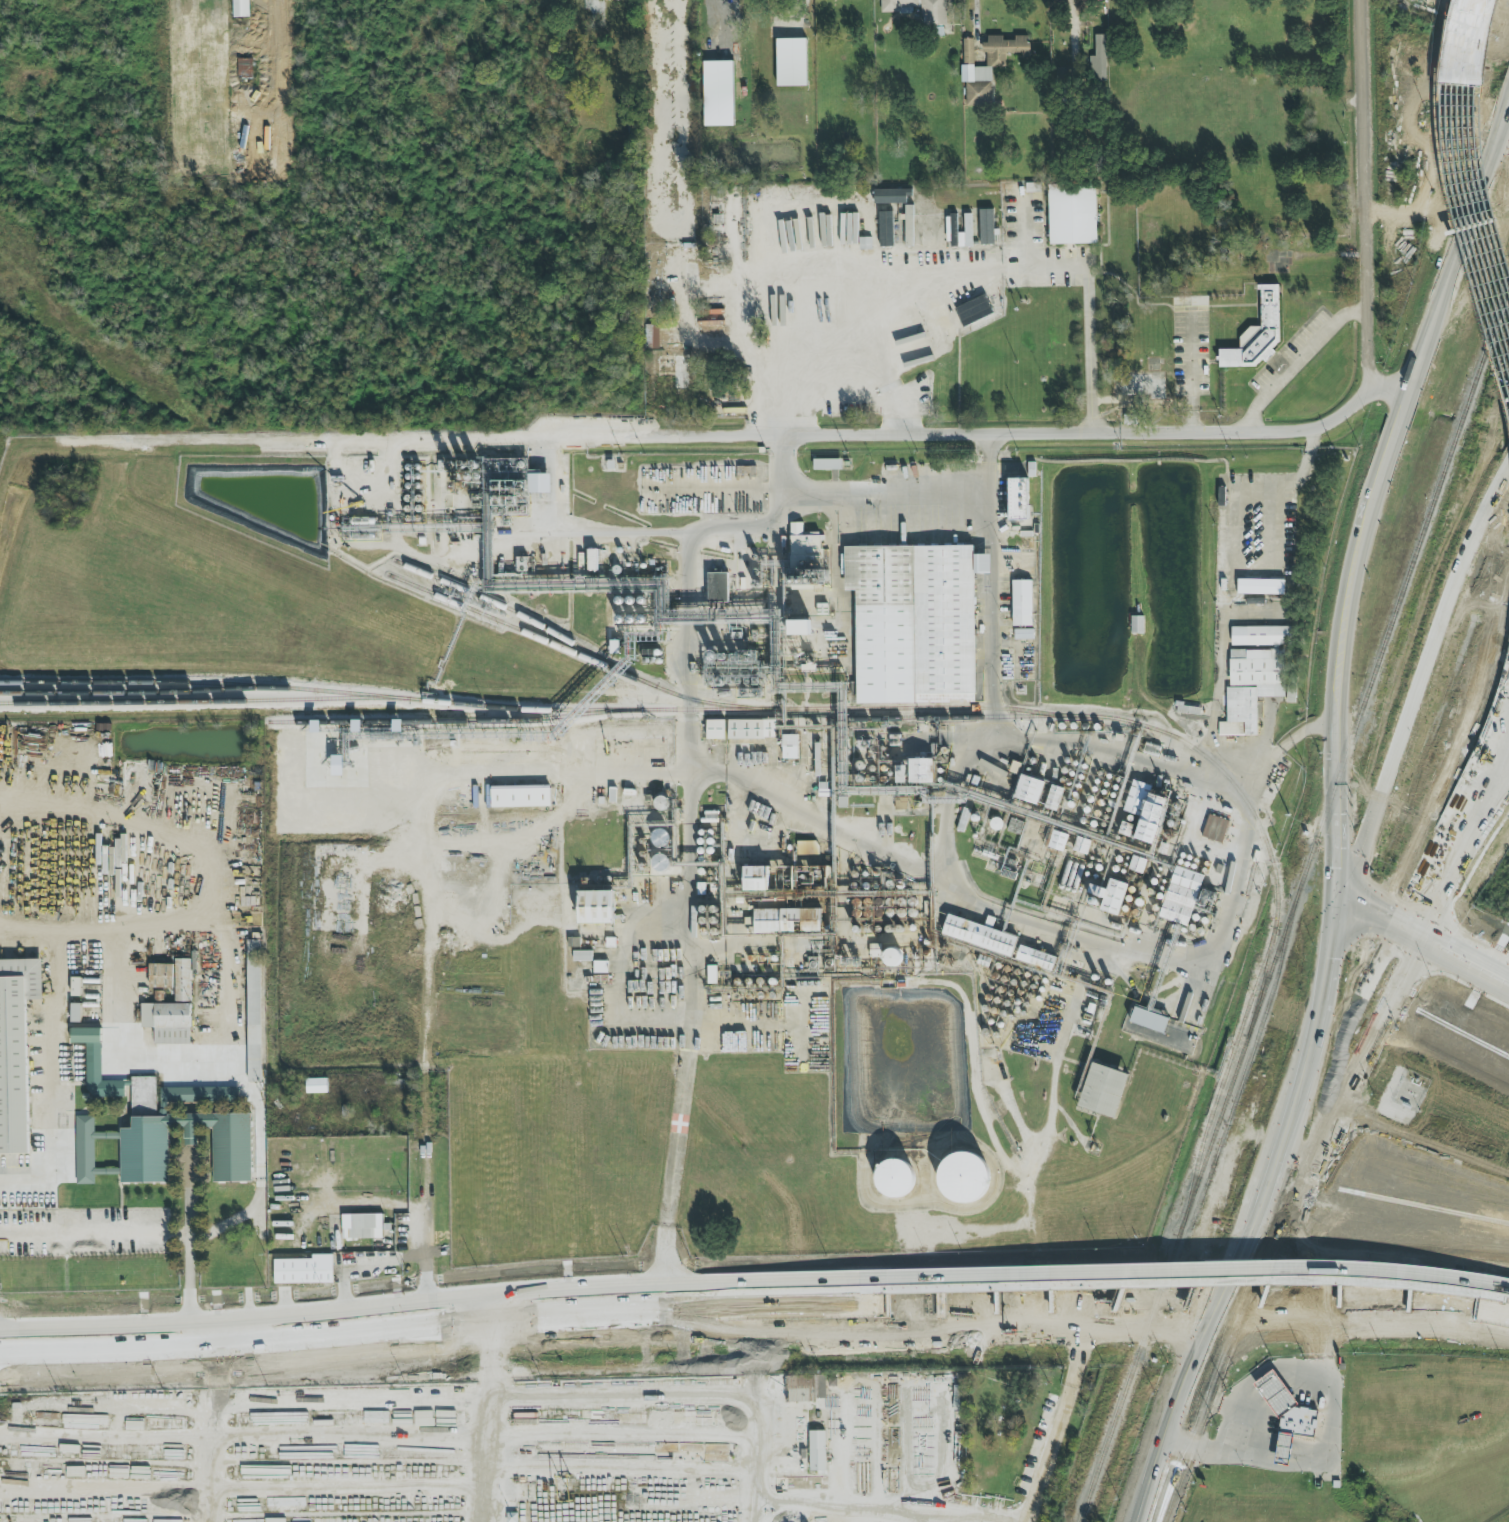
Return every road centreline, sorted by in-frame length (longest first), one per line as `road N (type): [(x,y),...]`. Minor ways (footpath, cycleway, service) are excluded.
road 1 (residential): [(1370,387),(1339,420),(1297,433),(62,445)]
road 2 (primary): [(751,1303),(1397,1292),(1508,1308)]
road 3 (primary): [(752,1280),(0,1326)]
road 4 (primary): [(0,1354),(751,1303)]
road 5 (primary): [(1449,827),(1256,1202),(1223,1277),(1224,1312)]
road 6 (primary): [(1224,1312),(1250,1281),(1474,836)]
road 7 (residential): [(435,1295),(430,764)]
road 8 (primary): [(1238,1269),(752,1280)]
road 9 (primary): [(1508,464),(1468,539),(1354,880)]
road 10 (primary): [(1462,0),(1451,152),(1508,391)]
road 11 (residential): [(1361,0),(1370,387)]
road 12 (primary): [(1508,286),(1470,96),(1487,0)]
road 13 (primary): [(1508,1286),(1425,1272),(1238,1269)]
road 14 (residential): [(1087,1333),(1026,1521)]
road 15 (primary): [(1354,880),(1327,1070)]
road 16 (primary): [(1508,688),(1449,827)]
road 17 (primary): [(1392,939),(1508,995)]
road 18 (residential): [(41,127),(33,0)]
road 19 (primary): [(1184,1429),(1224,1312)]

